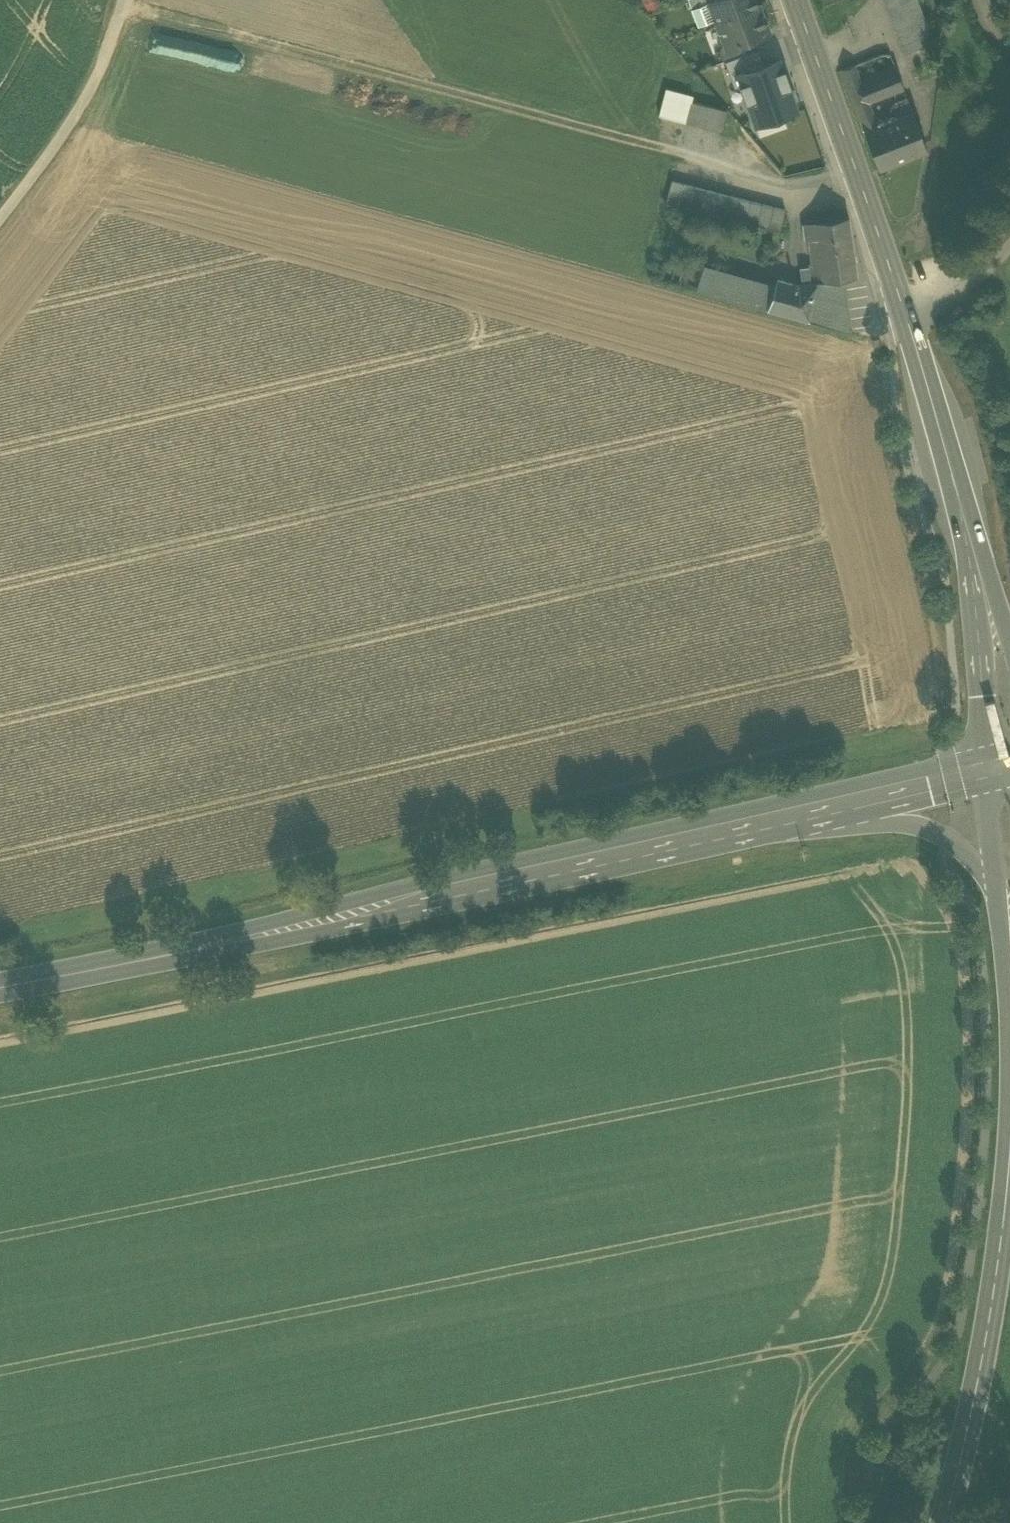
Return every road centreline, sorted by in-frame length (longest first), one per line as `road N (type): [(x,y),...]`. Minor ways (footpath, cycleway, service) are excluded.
road 1 (primary): [(0,988),(811,810)]
road 2 (secondary): [(943,1522),(987,1336),(1009,1170)]
road 3 (secondary): [(908,324),(795,0)]
road 4 (secondary): [(962,509),(985,769)]
road 5 (track): [(123,0),(88,97),(0,212)]
road 6 (secondary): [(811,810),(926,828),(954,842),(994,884)]
road 7 (secondary): [(994,884),(1009,1078)]
road 8 (secondary): [(962,509),(908,324)]
road 9 (track): [(854,166),(784,182),(668,150)]
road 10 (primary): [(811,810),(985,769)]
road 11 (secondary): [(1009,640),(962,509)]
road 12 (residential): [(908,324),(1009,246)]

